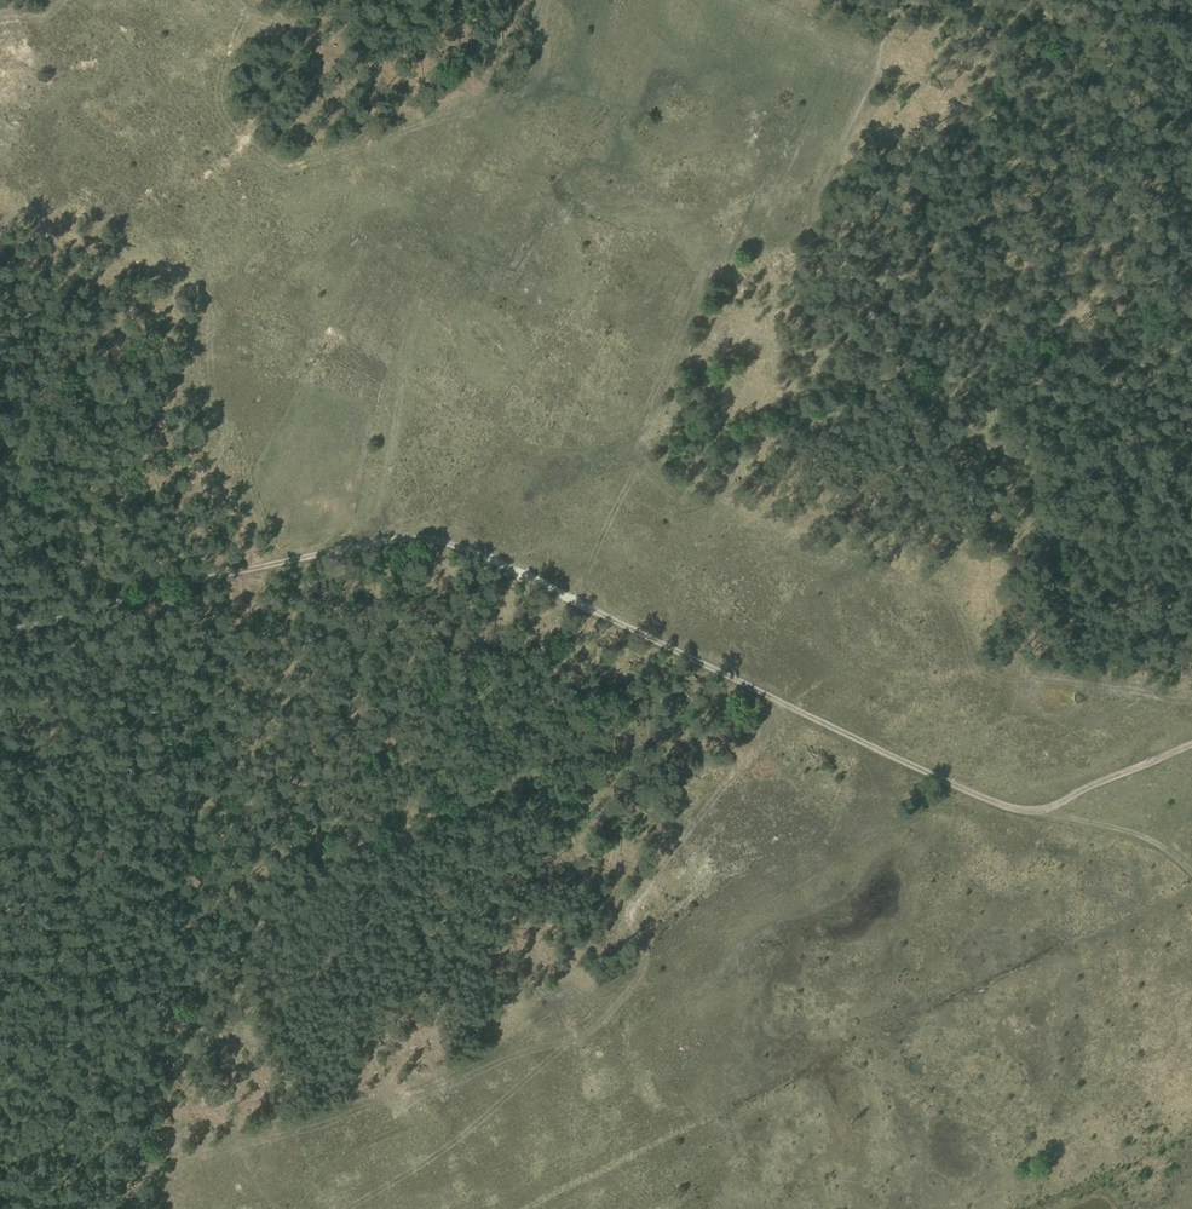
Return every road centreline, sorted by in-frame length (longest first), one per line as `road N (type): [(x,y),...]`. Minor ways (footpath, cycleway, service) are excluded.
road 1 (track): [(0,636),(387,542),(465,549),(983,795),(1151,839),(1191,875)]
road 2 (track): [(1054,814),(1080,791),(1191,740)]

